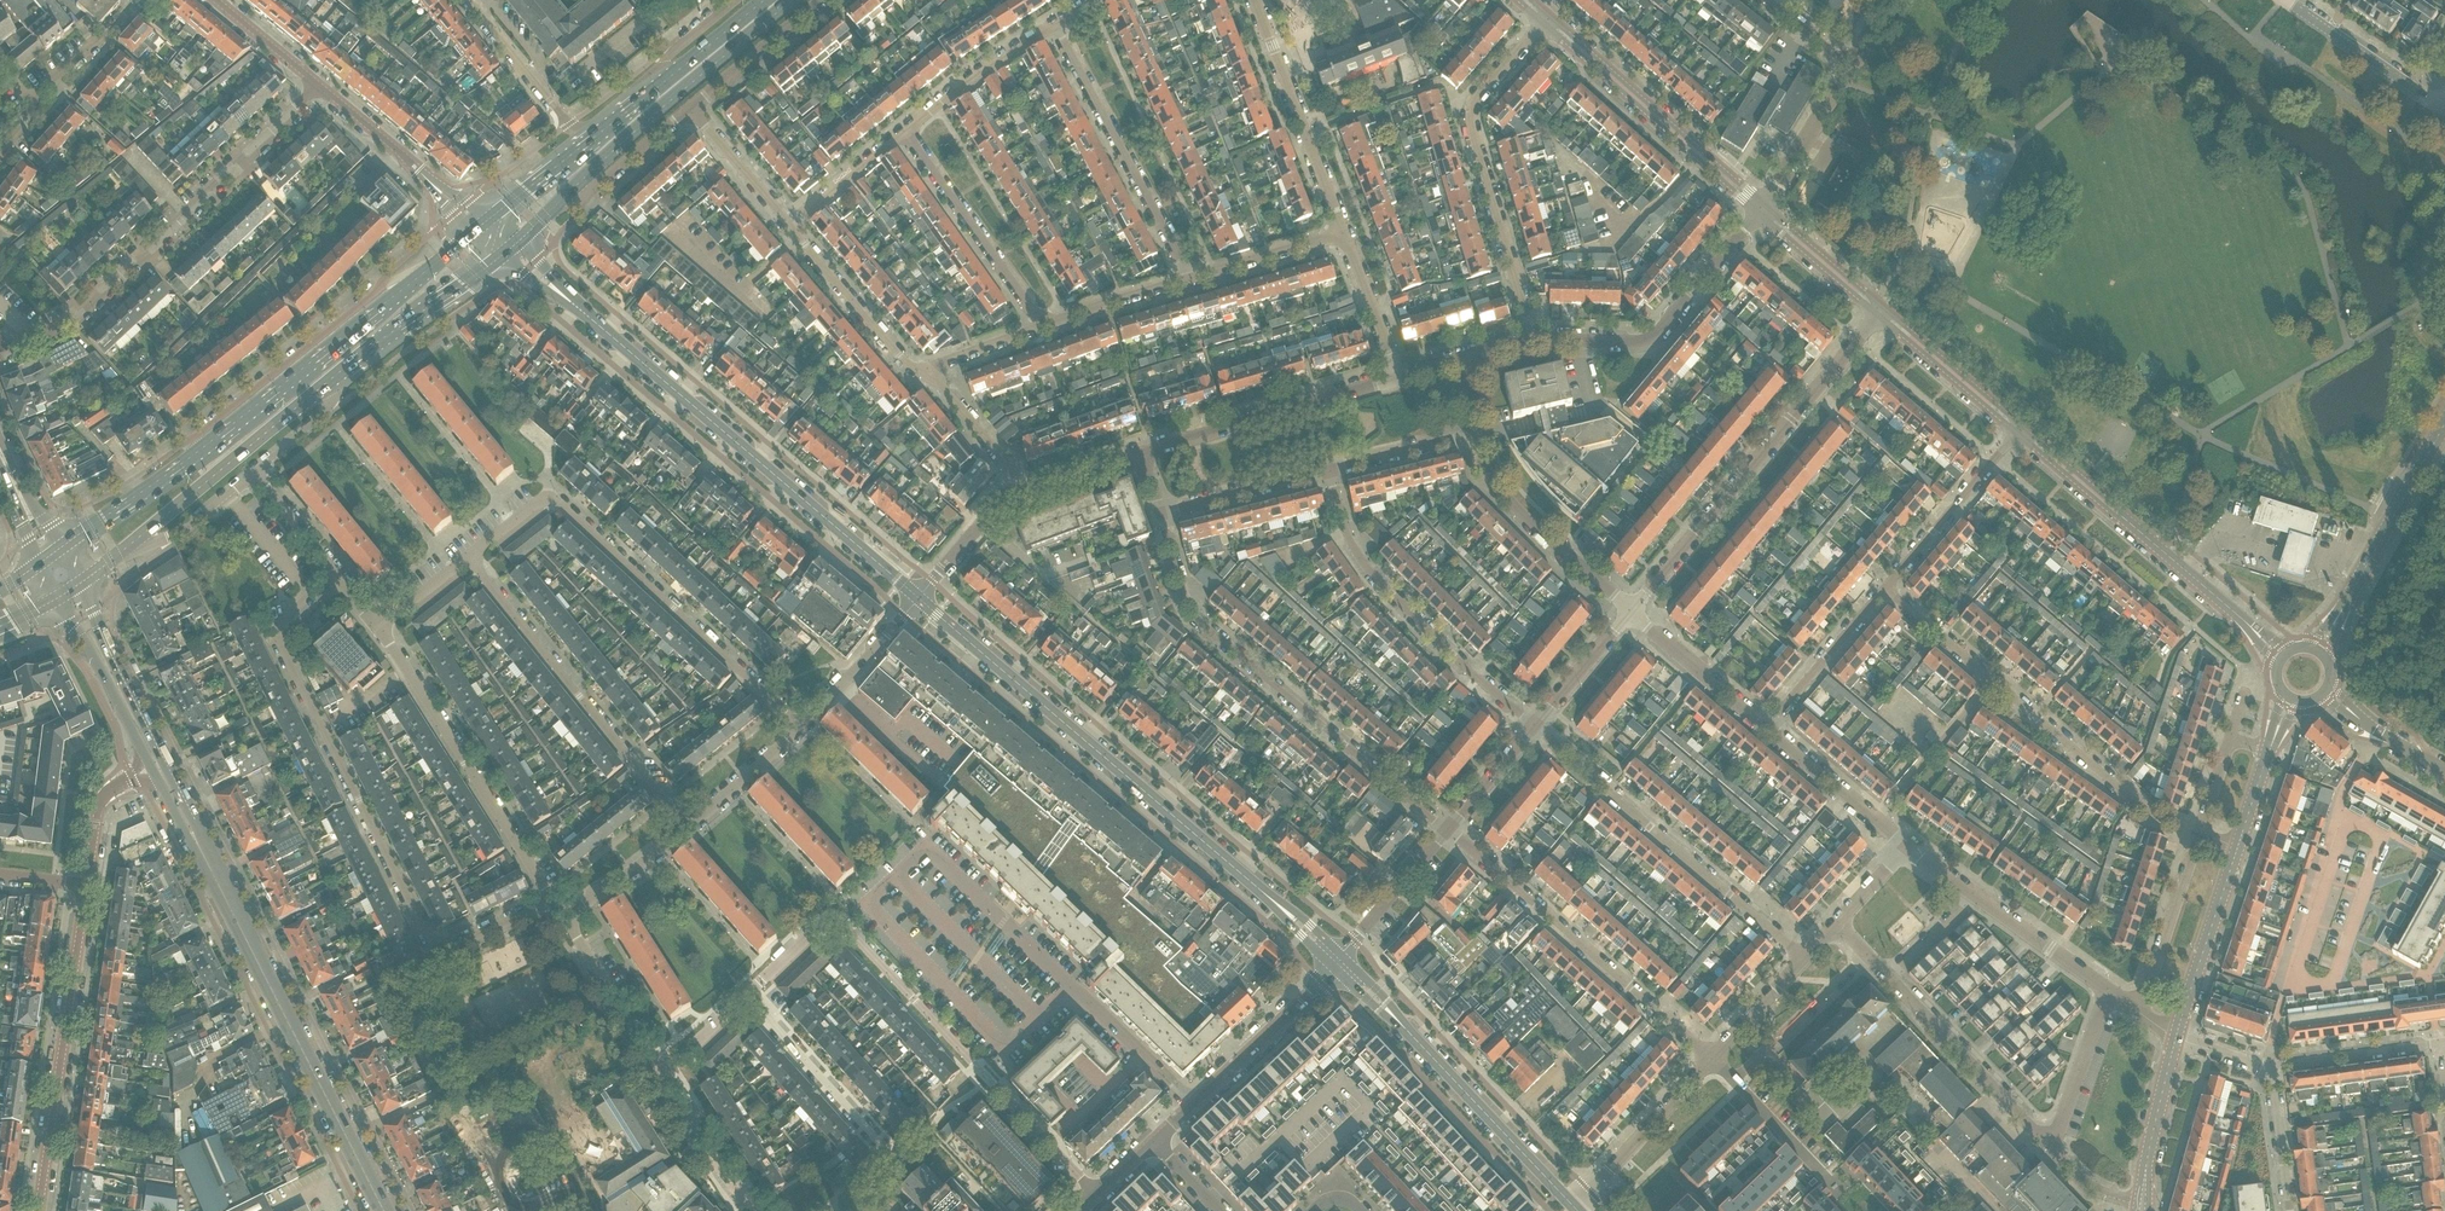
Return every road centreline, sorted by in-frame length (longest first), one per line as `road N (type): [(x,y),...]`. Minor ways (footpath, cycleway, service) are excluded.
road 1 (residential): [(553,901),(438,952),(278,641),(283,621),(331,571)]
road 2 (tertiary): [(1284,910),(920,597)]
road 3 (tertiary): [(920,597),(568,297)]
road 4 (residential): [(801,728),(557,502),(538,502),(468,557)]
road 5 (residential): [(1161,515),(1179,588),(1198,621),(1445,832)]
road 6 (residential): [(0,360),(96,303),(317,86)]
road 7 (primary): [(383,1210),(203,855)]
road 8 (residential): [(1884,592),(2148,813),(2197,833)]
road 9 (residential): [(1632,616),(1881,311)]
road 10 (residential): [(1092,1201),(830,918)]
road 11 (residential): [(1532,728),(1805,958)]
road 12 (residential): [(1532,341),(1471,118),(1546,20)]
road 13 (residential): [(1445,832),(1713,1059)]
road 14 (residential): [(468,557),(690,827)]
road 15 (tertiary): [(2282,656),(2020,430)]
road 16 (residential): [(1532,728),(1374,576),(1343,531),(1330,470)]
road 17 (tertiary): [(38,1210),(86,886)]
road 18 (residential): [(553,901),(377,628)]
road 19 (residential): [(433,265),(382,287),(201,432),(197,452)]
road 20 (primary): [(562,202),(793,0)]
road 21 (primary): [(433,265),(197,452)]
road 22 (primary): [(203,855),(195,821),(80,584)]
road 23 (residential): [(1532,341),(1654,337),(1762,210)]
road 24 (tertiary): [(1762,210),(1546,20)]
road 25 (primary): [(125,550),(349,370)]
road 26 (residential): [(1190,279),(1054,26)]
road 27 (residential): [(747,994),(884,1153),(835,1210)]
road 28 (tertiary): [(1577,1210),(1389,1012)]
road 29 (residential): [(1142,454),(1398,376)]
road 30 (residential): [(1253,0),(1342,234)]
road 31 (tertiary): [(1155,1141),(1334,968)]
road 32 (residential): [(1632,616),(1492,479),(1475,435)]
road 33 (residential): [(905,137),(1049,326)]
road 34 (residential): [(1890,979),(2051,1149)]
road 35 (residential): [(0,156),(26,122),(32,95),(101,42),(139,0)]
road 36 (residential): [(2020,430),(1884,592)]
road 37 (secondary): [(2318,650),(2419,469)]
road 38 (secondary): [(2175,1038),(2238,846)]
road 39 (residential): [(1579,1210),(1713,1059)]
road 40 (residential): [(927,370),(905,362),(791,230)]
road 41 (residential): [(2444,111),(2285,0)]
road 42 (primary): [(53,601),(149,766)]
road 43 (residential): [(2197,833),(2139,1013)]
road 44 (primary): [(349,370),(500,257)]
road 45 (residential): [(586,143),(465,0)]
road 46 (residential): [(1054,26),(967,81),(905,137)]
road 47 (residential): [(1733,1080),(1866,954)]
road 48 (tertiary): [(2020,430),(1881,311)]
road 49 (residential): [(661,1071),(565,918)]
road 50 (residential): [(1905,844),(1768,727)]
road 51 (residential): [(1884,592),(1768,727)]
road 52 (residential): [(801,728),(920,597)]
road 53 (residential): [(1768,727),(1632,616)]
road 54 (residential): [(1161,515),(1330,470)]
road 55 (residential): [(691,110),(826,0)]
road 56 (residential): [(2440,1043),(2271,1066)]
road 57 (residential): [(1762,210),(1851,65)]
road 58 (secondary): [(2142,1204),(2175,1038)]
road 59 (residential): [(2107,991),(2051,1149)]
road 60 (primary): [(197,452),(61,548)]
road 61 (residential): [(752,1210),(661,1071)]
road 62 (residential): [(2107,991),(1975,897)]
road 63 (residential): [(1343,956),(1445,832)]
road 64 (residential): [(562,202),(601,182),(691,110)]
road 65 (residential): [(1030,491),(927,370)]
road 66 (residential): [(1190,279),(1342,234)]
road 67 (residential): [(791,230),(691,110)]
road 68 (tertiary): [(1881,311),(1762,210)]
road 69 (residential): [(565,918),(690,827)]
road 70 (residential): [(920,597),(983,522),(1030,491)]
road 71 (residential): [(125,550),(173,536),(255,474)]
road 72 (residential): [(1342,234),(1398,376)]
road 73 (residential): [(1532,728),(1632,616)]
road 74 (tertiary): [(431,183),(317,86)]
road 75 (residential): [(1330,470),(1475,435)]
road 76 (residential): [(690,827),(801,728)]
road 77 (residential): [(1049,326),(1190,279)]
road 78 (residential): [(905,137),(791,230)]
road 79 (tertiary): [(86,886),(100,801),(149,766)]
road 80 (residential): [(2290,1210),(2271,1066)]
road 81 (tertiary): [(2444,770),(2326,690)]
road 82 (residential): [(255,474),(322,417),(349,370)]
road 83 (residential): [(1713,1059),(1805,958)]
road 84 (residential): [(1445,832),(1532,728)]
road 85 (tertiary): [(317,86),(216,0)]
road 86 (residential): [(927,370),(1049,326)]
road 87 (secondary): [(61,548),(0,436)]
road 88 (primary): [(763,0),(665,80)]
road 89 (residential): [(331,571),(255,474)]
road 90 (primary): [(586,143),(492,217)]

